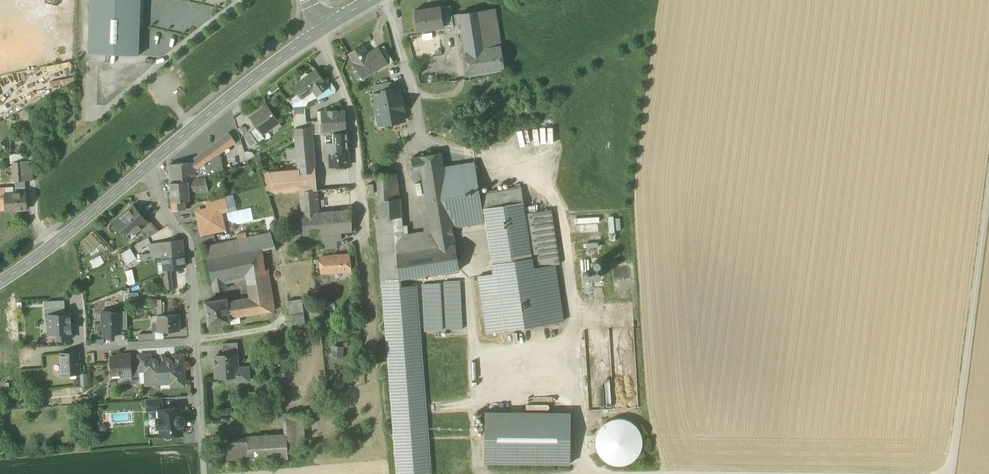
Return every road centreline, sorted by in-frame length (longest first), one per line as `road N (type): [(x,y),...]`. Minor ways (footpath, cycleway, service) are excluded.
road 1 (track): [(950,473),(988,181)]
road 2 (tertiary): [(145,169),(323,28)]
road 3 (residential): [(323,28),(351,120),(361,233)]
road 4 (residential): [(145,169),(189,242),(196,343)]
road 5 (tertiary): [(0,282),(145,169)]
road 6 (residential): [(391,0),(421,132)]
road 7 (residential): [(196,343),(204,464)]

